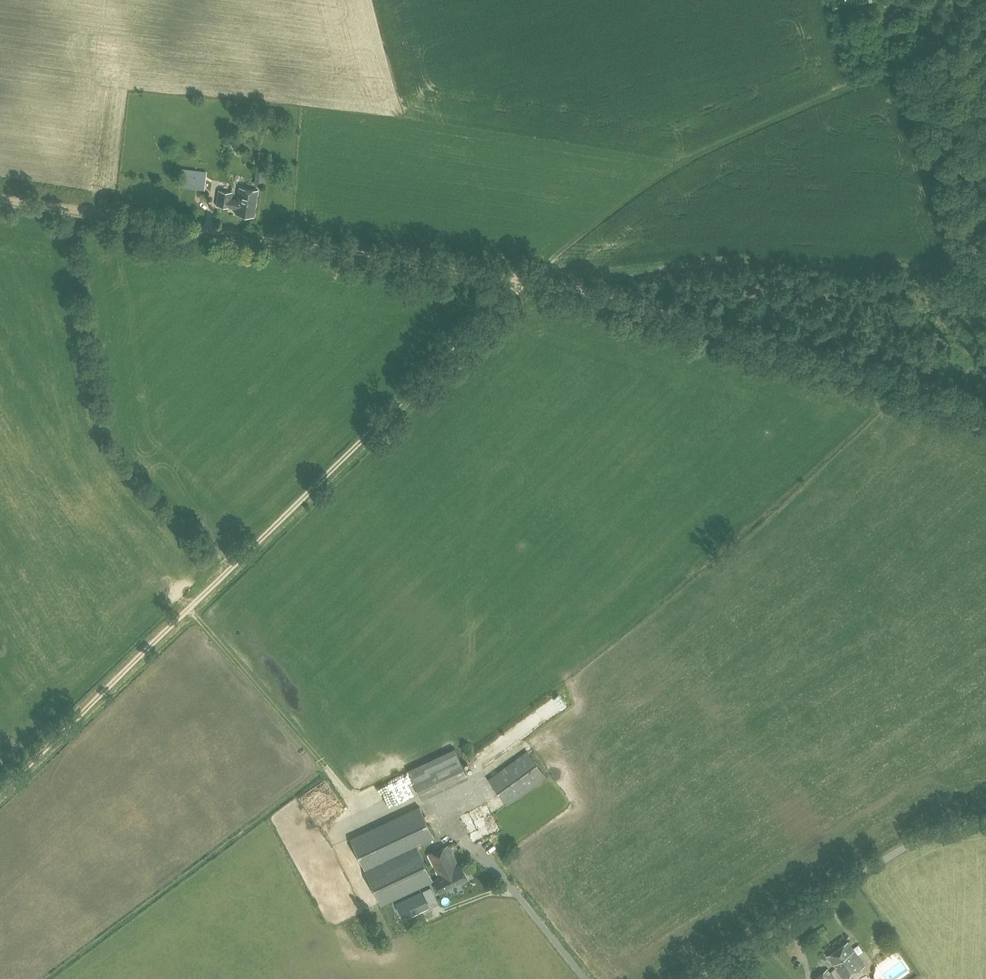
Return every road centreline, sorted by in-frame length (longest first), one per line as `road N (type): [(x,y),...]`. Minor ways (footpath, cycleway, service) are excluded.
road 1 (track): [(977,0),(965,25),(675,161),(601,214),(0,796)]
road 2 (track): [(985,406),(547,280),(0,198)]
road 3 (unclassified): [(696,978),(899,848),(985,824)]

